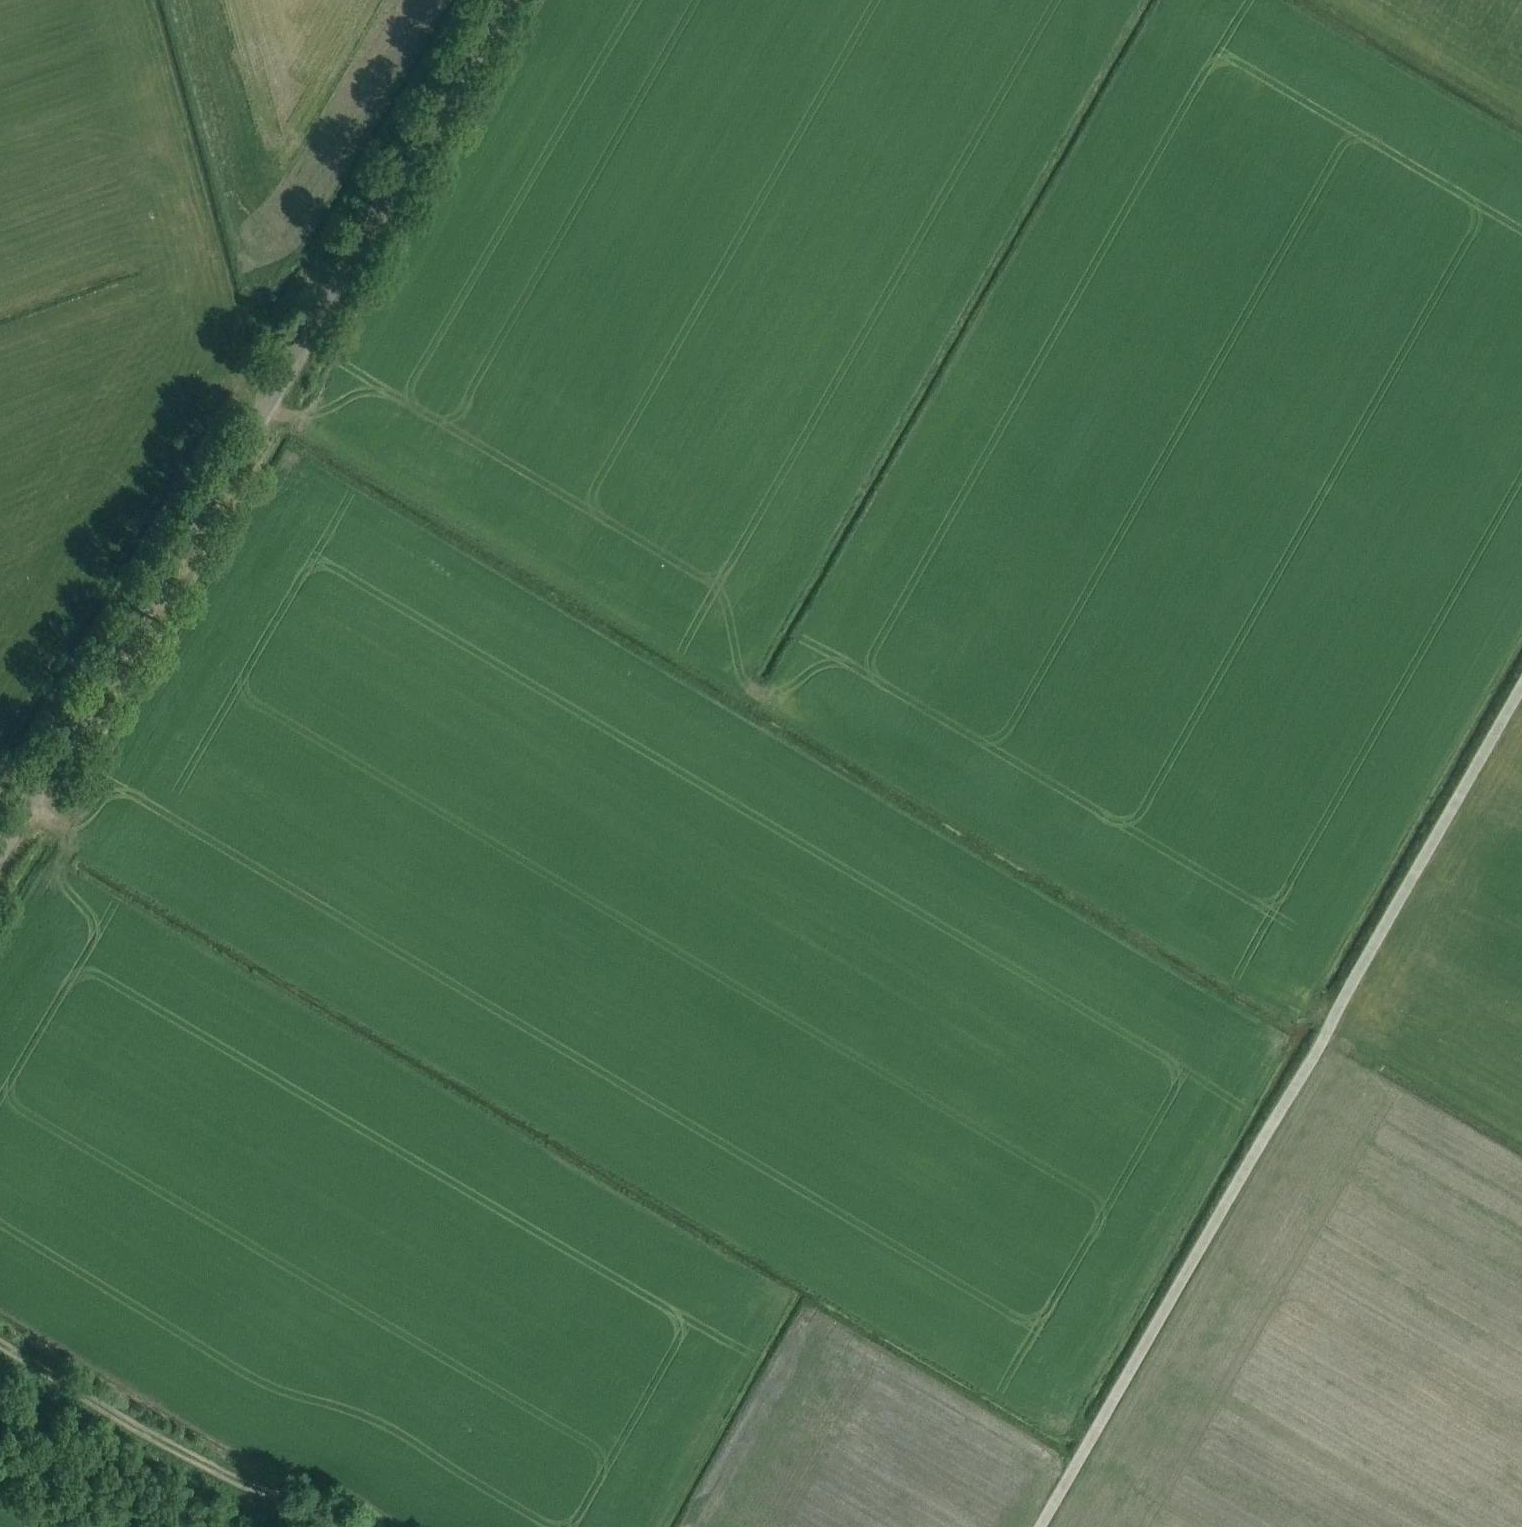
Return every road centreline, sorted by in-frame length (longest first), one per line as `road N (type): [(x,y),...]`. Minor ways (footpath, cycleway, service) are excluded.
road 1 (tertiary): [(0,858),(508,0)]
road 2 (track): [(1041,1526),(1521,686)]
road 3 (track): [(363,1526),(323,1502),(234,1473),(0,1335)]

